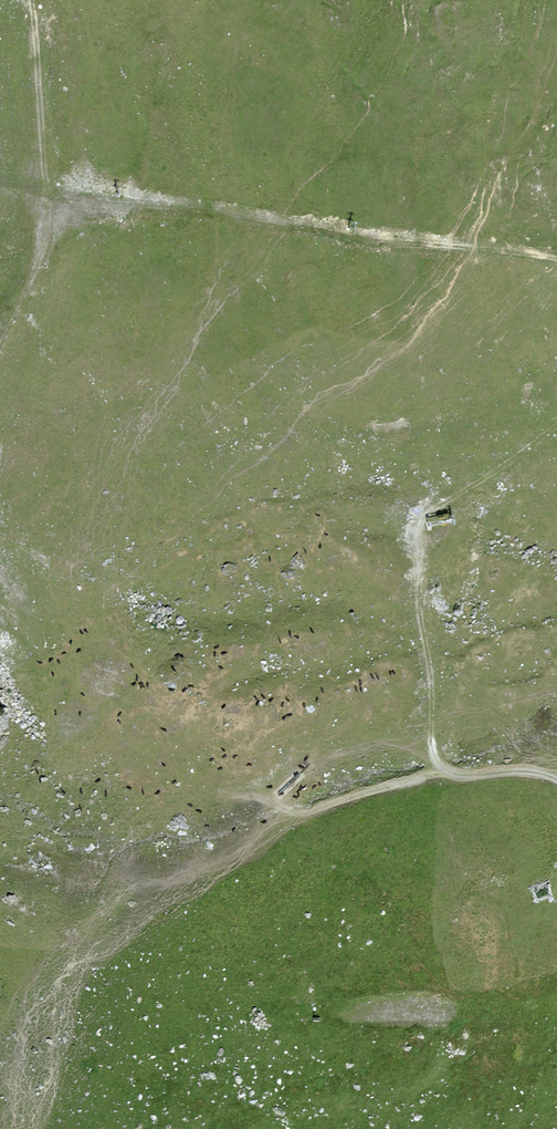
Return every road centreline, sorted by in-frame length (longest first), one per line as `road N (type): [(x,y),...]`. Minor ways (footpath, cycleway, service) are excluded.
road 1 (track): [(0,610),(145,755),(200,785),(323,809),(442,772)]
road 2 (track): [(442,772),(420,608),(420,521),(556,434)]
road 3 (track): [(32,0),(48,243),(0,357)]

